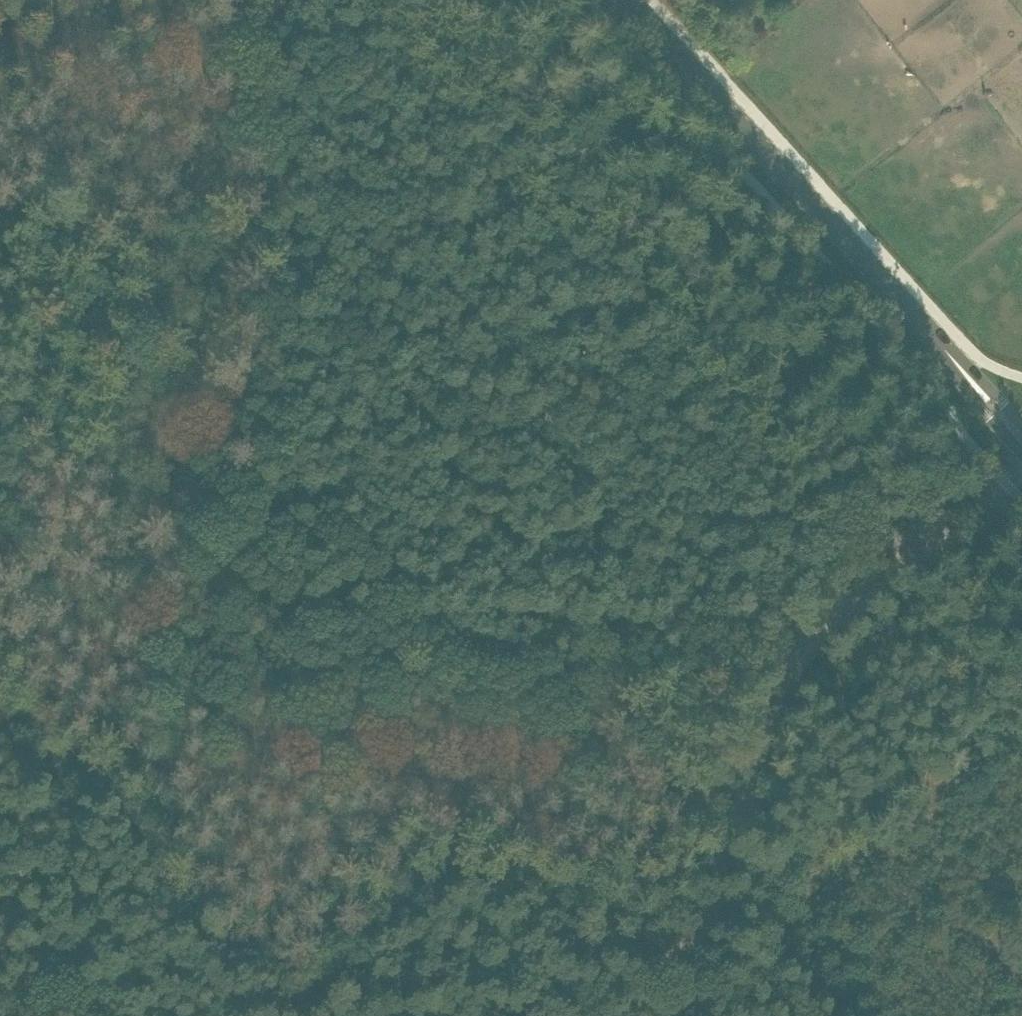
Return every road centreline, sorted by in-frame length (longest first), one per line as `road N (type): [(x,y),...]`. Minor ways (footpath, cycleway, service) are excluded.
road 1 (tertiary): [(977,385),(628,0)]
road 2 (track): [(732,853),(786,668),(1006,486)]
road 3 (track): [(680,1015),(732,853)]
road 4 (track): [(104,1015),(0,902)]

